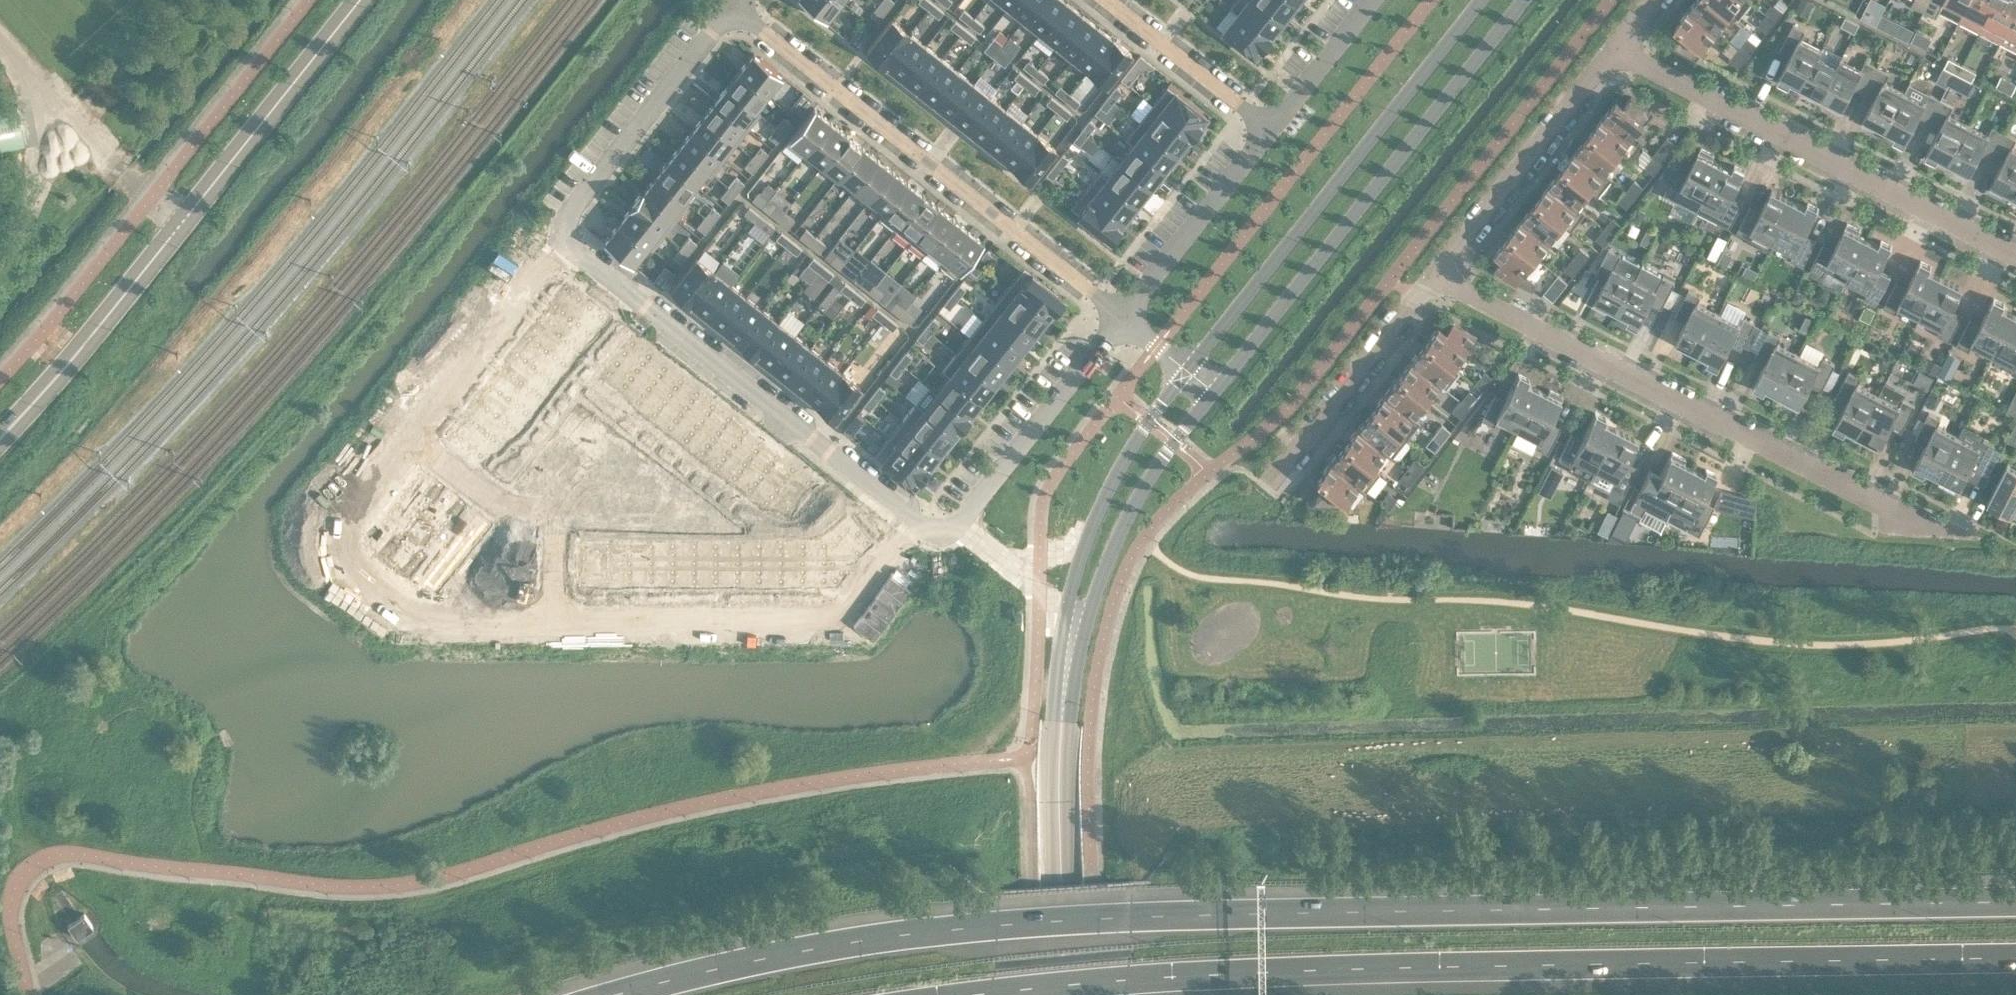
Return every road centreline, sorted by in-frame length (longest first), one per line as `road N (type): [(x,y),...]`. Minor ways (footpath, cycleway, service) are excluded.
road 1 (motorway): [(2015,901),(993,924),(840,943),(615,994)]
road 2 (motorway): [(970,994),(1298,971),(2015,958)]
road 3 (residential): [(401,428),(341,499),(331,540),(352,584),(393,606),(446,616),(836,618),(919,518)]
road 4 (residential): [(1955,536),(1435,279)]
road 5 (secondary): [(0,437),(359,0)]
road 6 (secondary): [(1215,395),(1527,0)]
road 7 (residential): [(732,14),(1125,323)]
road 8 (secondary): [(1482,0),(1188,374)]
road 9 (residential): [(919,518),(571,228)]
road 10 (residential): [(1618,47),(2015,255)]
road 11 (secondary): [(1188,374),(1120,464),(1096,513),(1059,658),(1062,729)]
road 12 (secondary): [(1062,729),(1111,556),(1163,456),(1215,395)]
road 13 (residential): [(1125,323),(960,521),(946,532),(919,518)]
road 14 (residential): [(1435,279),(1618,47)]
road 15 (residential): [(571,228),(578,206),(732,14)]
road 16 (secondary): [(1056,994),(1063,943),(1062,729)]
road 17 (residential): [(1269,486),(1435,279)]
road 18 (residential): [(571,228),(401,428)]
road 19 (residential): [(1271,129),(1125,323)]
road 20 (residential): [(401,428),(510,510),(590,476)]
road 21 (residential): [(1271,129),(1099,0)]
road 22 (residential): [(1376,0),(1271,129)]

